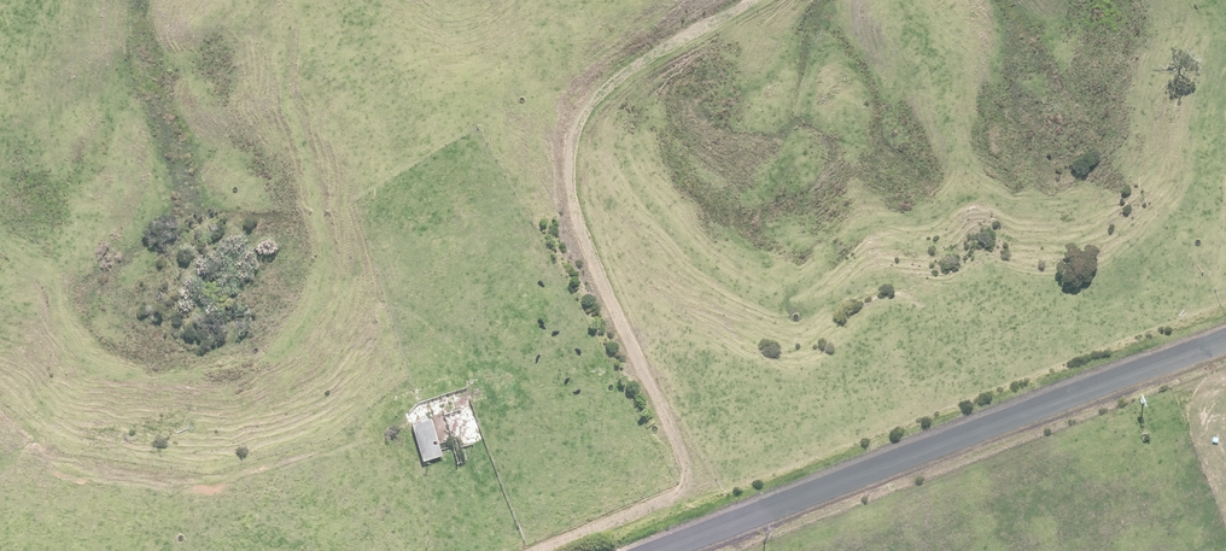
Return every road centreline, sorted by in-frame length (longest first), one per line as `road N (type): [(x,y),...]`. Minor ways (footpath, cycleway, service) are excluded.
road 1 (track): [(754,0),(604,89),(577,128),(570,178),(579,225),(623,333),(690,464),(681,488),(645,508),(533,550)]
road 2 (unclassified): [(659,550),(1225,333)]

